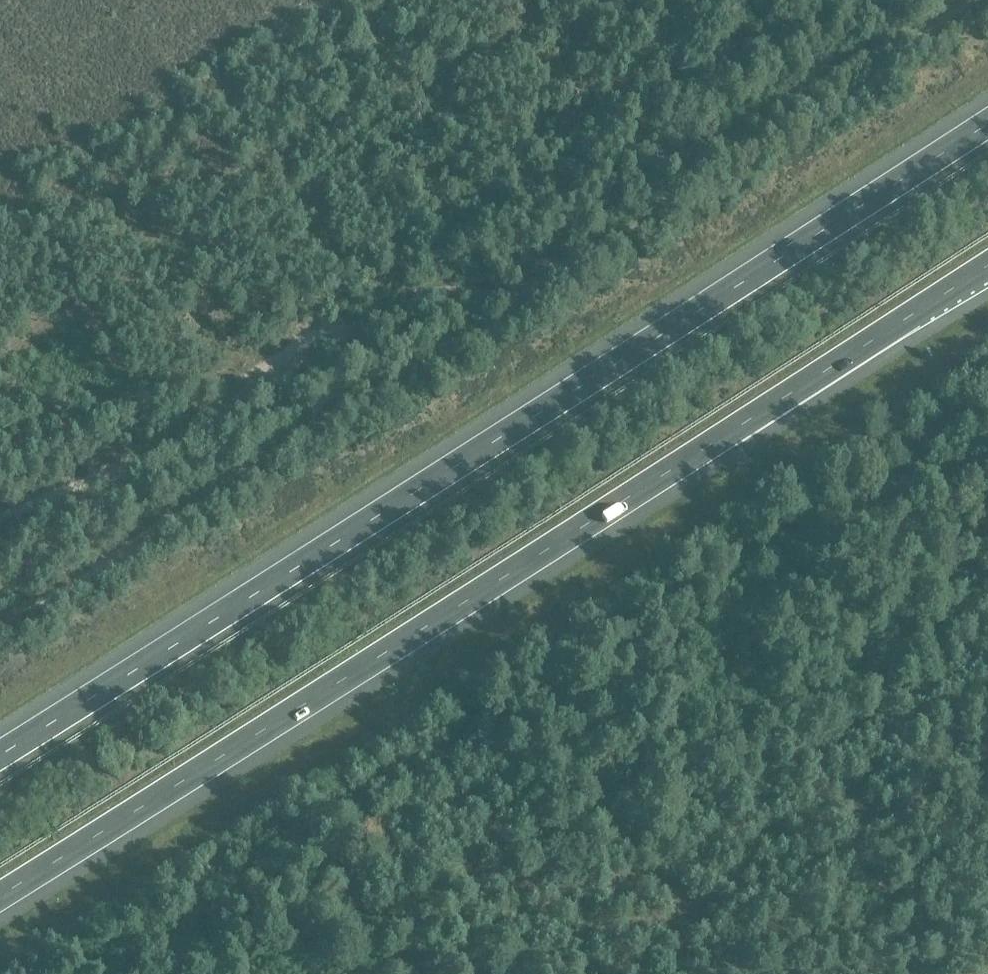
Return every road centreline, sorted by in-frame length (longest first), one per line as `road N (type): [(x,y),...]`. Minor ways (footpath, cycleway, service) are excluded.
road 1 (motorway): [(987,121),(0,756)]
road 2 (motorway): [(0,895),(987,265)]
road 3 (track): [(778,0),(698,119),(682,182),(619,235),(513,295),(451,288),(404,297),(259,378),(180,439),(0,518)]
road 4 (track): [(682,182),(817,77),(975,0)]

